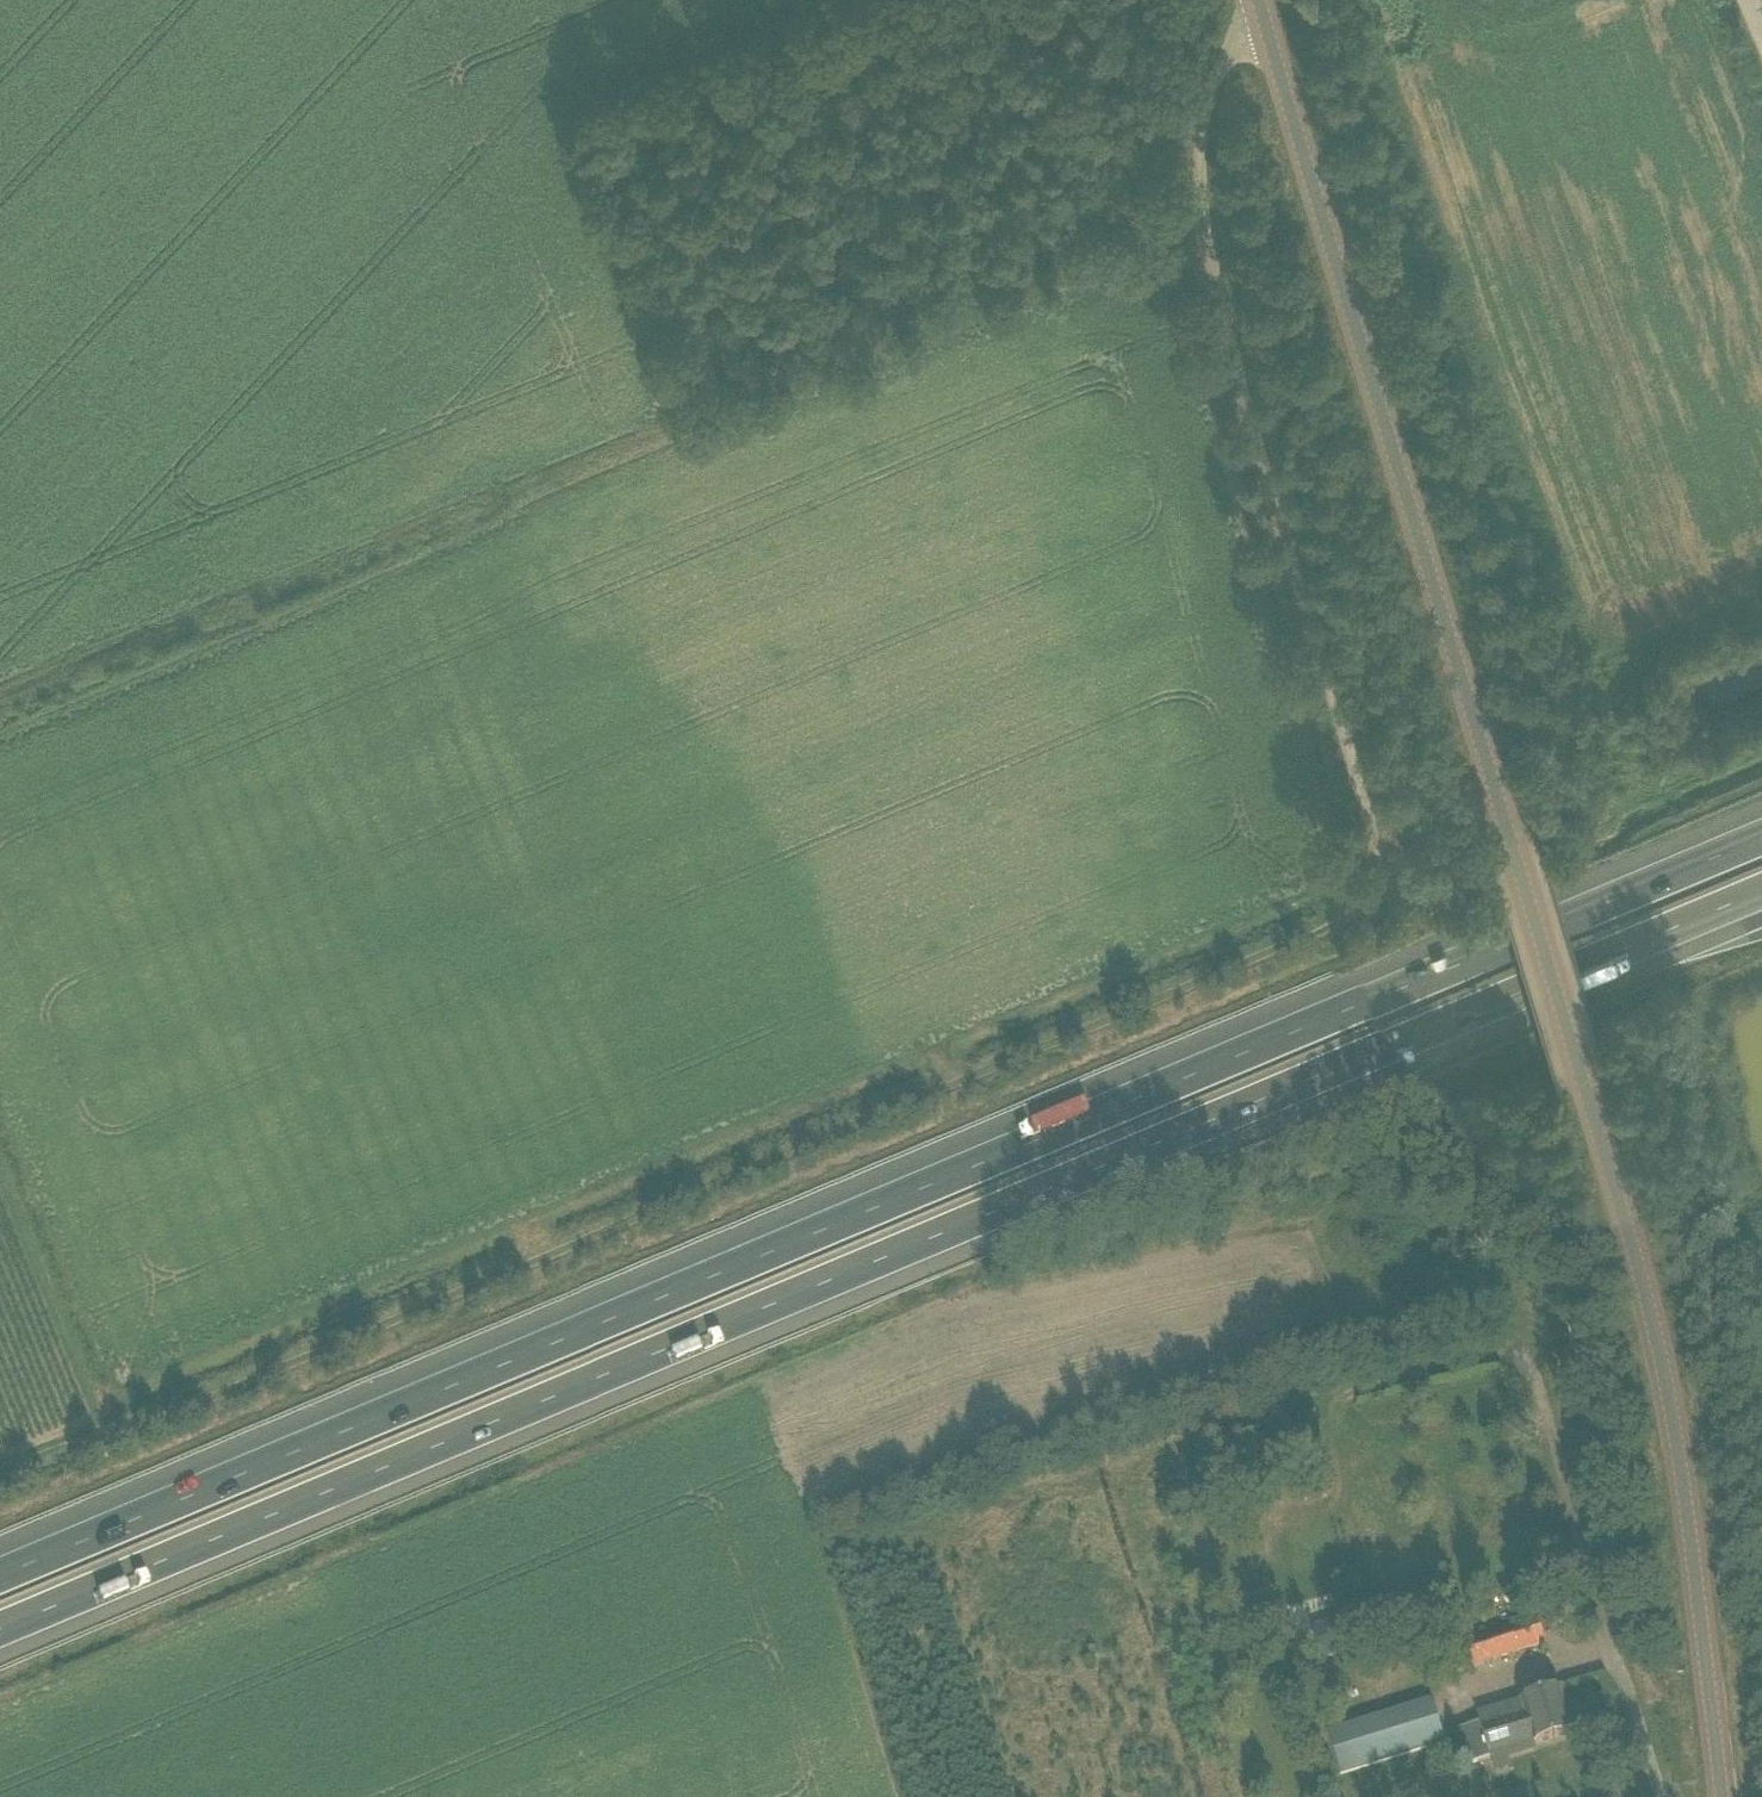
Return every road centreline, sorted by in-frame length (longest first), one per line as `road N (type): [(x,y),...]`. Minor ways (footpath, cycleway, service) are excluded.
road 1 (motorway): [(0,1631),(1761,891)]
road 2 (motorway): [(1761,838),(0,1577)]
road 3 (tertiary): [(1723,1796),(1644,1281),(1261,0)]
road 4 (track): [(0,1469),(79,1436),(148,1423),(1333,924),(1375,890),(1376,852)]

